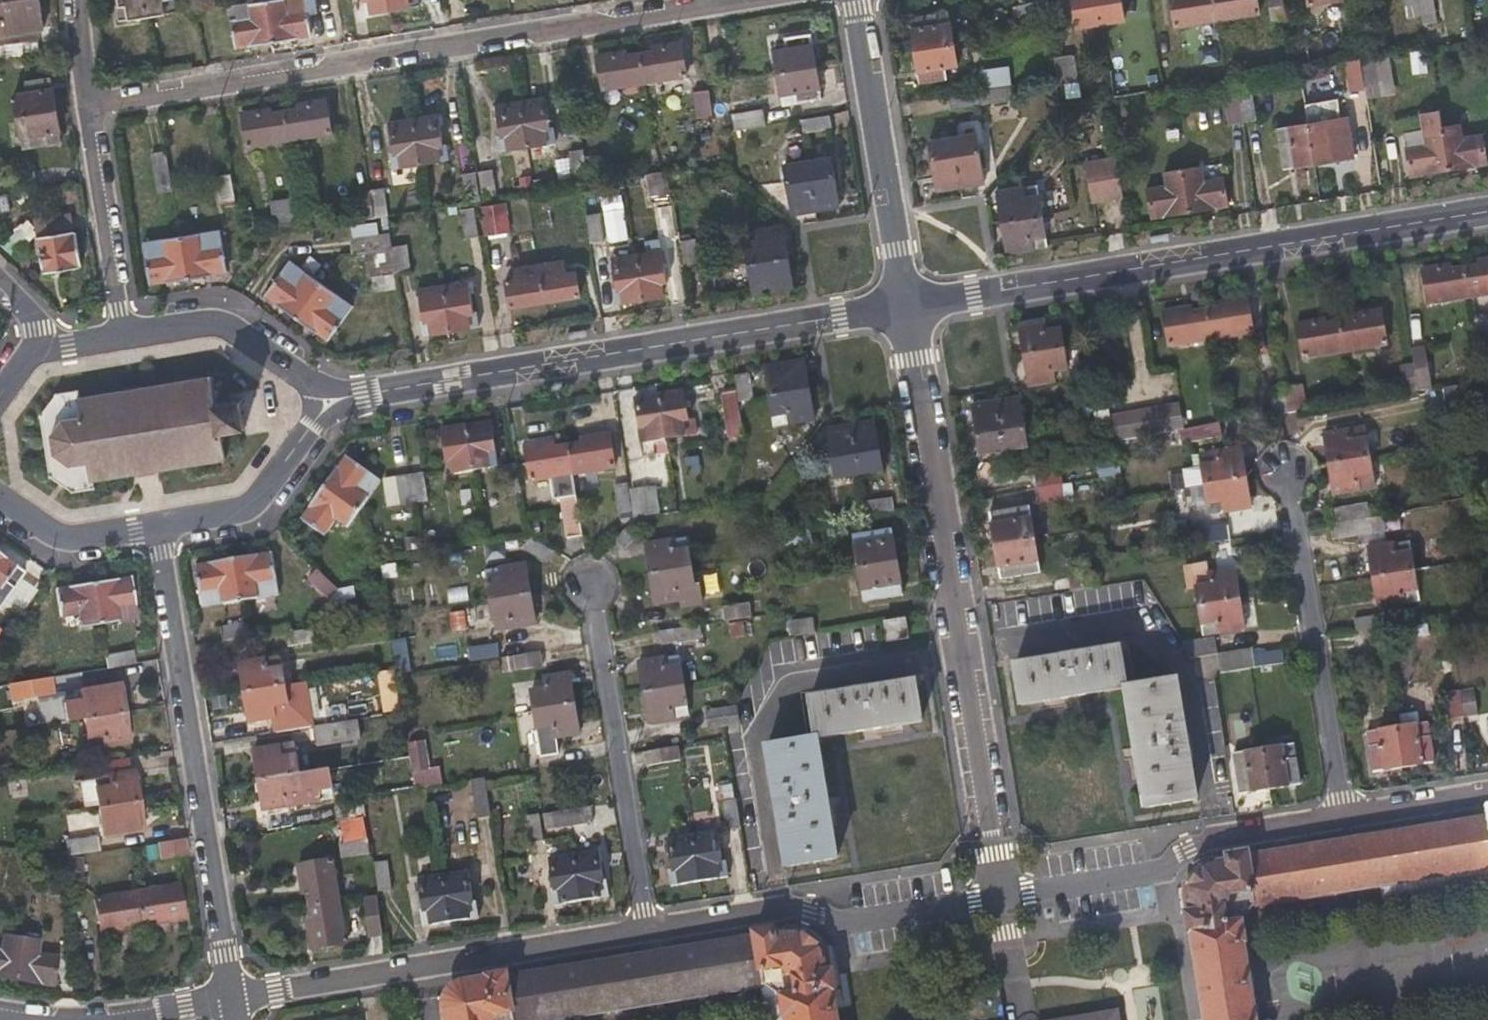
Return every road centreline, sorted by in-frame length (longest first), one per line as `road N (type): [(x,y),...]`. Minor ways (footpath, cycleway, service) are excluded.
road 1 (residential): [(720,0),(87,104)]
road 2 (residential): [(909,306),(1001,898)]
road 3 (residential): [(909,306),(1487,211)]
road 4 (residential): [(360,396),(909,306)]
road 5 (residential): [(158,529),(232,998)]
road 6 (residential): [(646,934),(232,998)]
road 7 (residential): [(1292,463),(1344,822)]
road 8 (residential): [(1001,898),(839,923),(785,913),(646,934)]
road 9 (residential): [(1001,898),(1135,876),(1213,843),(1344,822)]
road 10 (residential): [(593,586),(646,934)]
road 11 (residential): [(861,0),(909,306)]
road 12 (residential): [(123,336),(87,104)]
road 13 (residential): [(294,372),(236,329),(212,323),(123,336)]
road 14 (residential): [(158,529),(248,509),(303,441)]
road 15 (residential): [(0,497),(65,538),(158,529)]
road 16 (residential): [(1344,822),(1487,795)]

